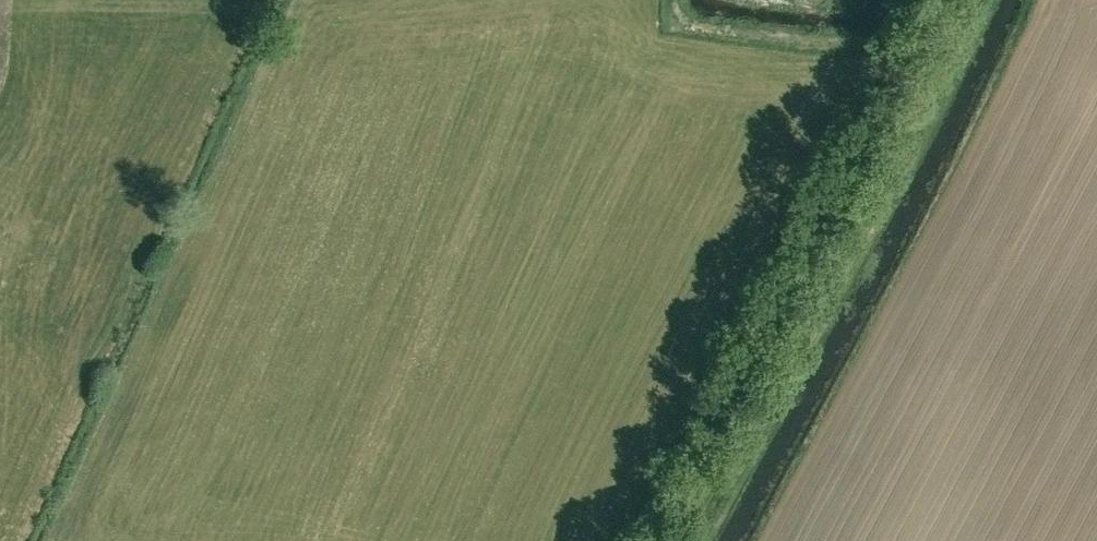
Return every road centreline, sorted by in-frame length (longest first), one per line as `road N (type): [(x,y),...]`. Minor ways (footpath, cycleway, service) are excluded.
road 1 (unclassified): [(655,540),(939,0)]

